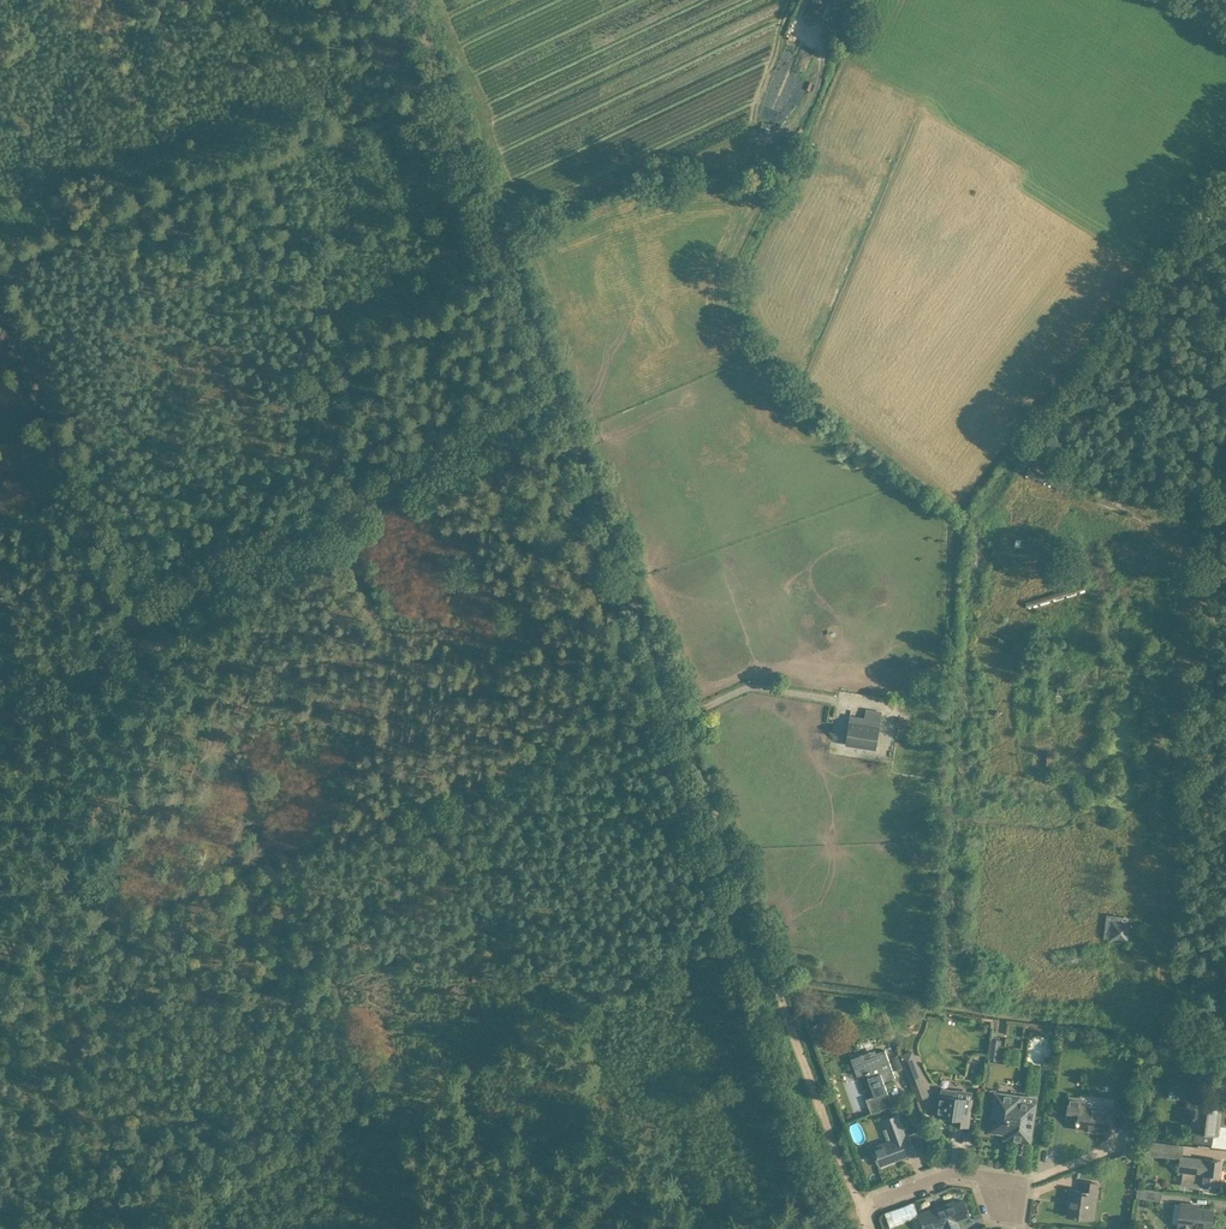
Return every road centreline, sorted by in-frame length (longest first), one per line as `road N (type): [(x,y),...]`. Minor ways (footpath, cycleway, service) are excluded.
road 1 (track): [(443,1228),(218,730),(145,620),(0,340)]
road 2 (track): [(755,923),(684,707),(424,0)]
road 3 (track): [(776,983),(1196,1035),(1225,1029)]
road 4 (track): [(78,1228),(382,1097)]
road 5 (track): [(868,1211),(776,983)]
road 6 (track): [(0,264),(44,318),(87,397),(88,425),(58,449)]
road 7 (unclassified): [(870,1228),(875,1203),(959,1173),(999,1178),(1020,1194)]
road 8 (track): [(1140,305),(1225,181)]

